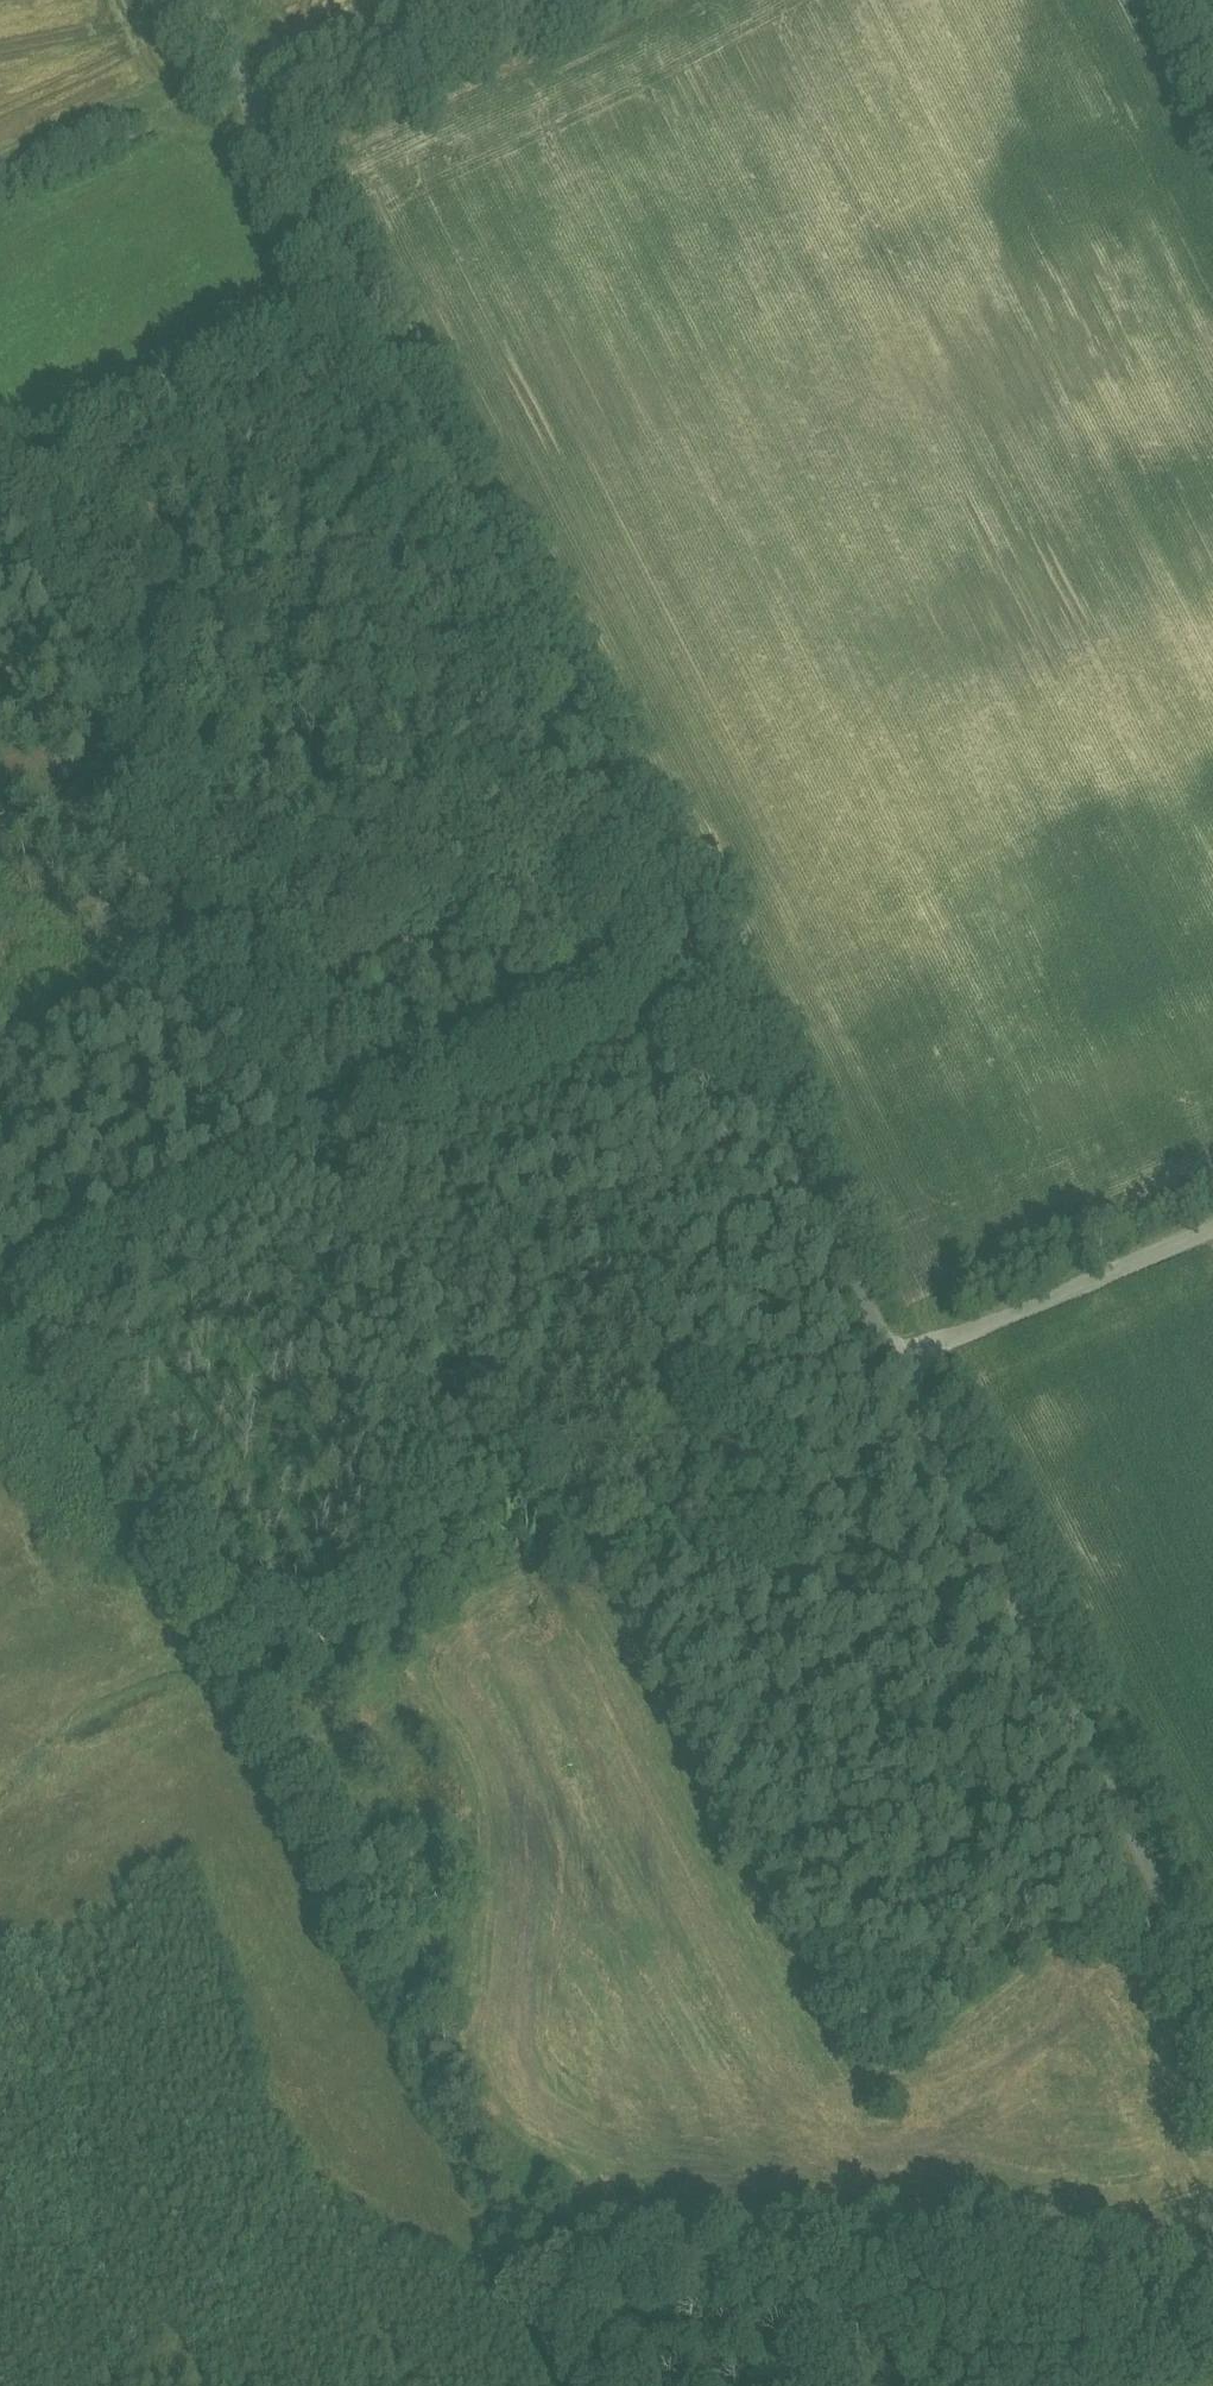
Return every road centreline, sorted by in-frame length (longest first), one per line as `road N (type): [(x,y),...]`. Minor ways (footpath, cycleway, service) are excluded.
road 1 (residential): [(1212,1974),(208,0)]
road 2 (track): [(690,953),(0,1294)]
road 3 (track): [(1212,1237),(904,1376)]

